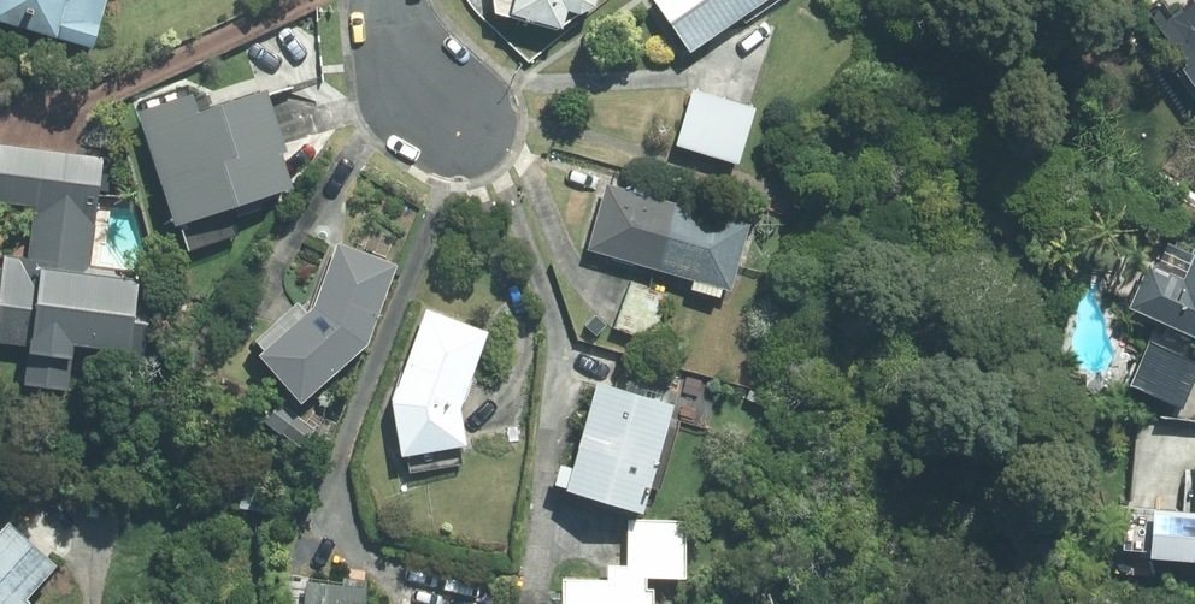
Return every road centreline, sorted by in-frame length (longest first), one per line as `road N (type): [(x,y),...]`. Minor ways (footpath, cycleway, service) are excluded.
road 1 (residential): [(456,130),(396,61),(387,0)]

